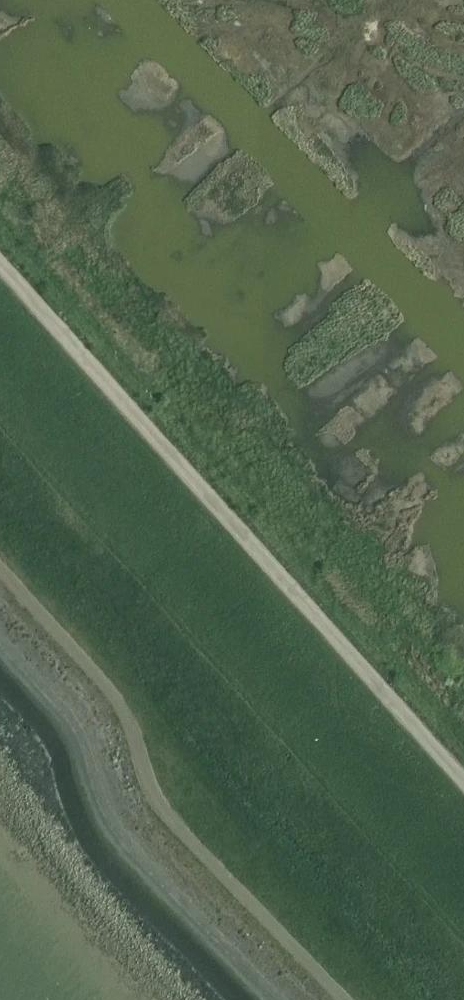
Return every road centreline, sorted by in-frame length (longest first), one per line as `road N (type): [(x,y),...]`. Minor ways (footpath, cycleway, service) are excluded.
road 1 (track): [(463,780),(0,264)]

